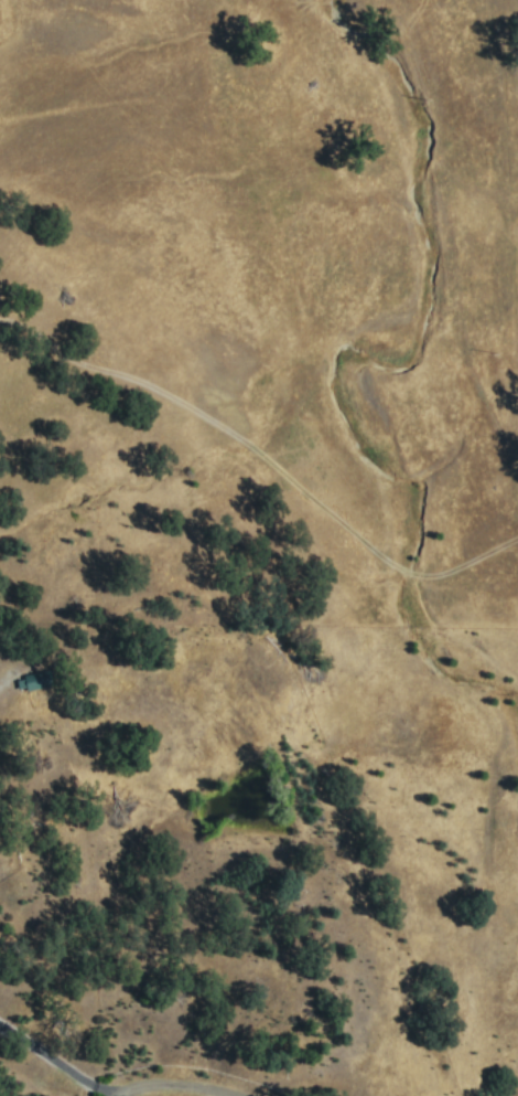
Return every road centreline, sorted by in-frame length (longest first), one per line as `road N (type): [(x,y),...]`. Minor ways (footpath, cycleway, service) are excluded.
road 1 (residential): [(222,1095),(177,1088),(102,1093),(0,1028)]

